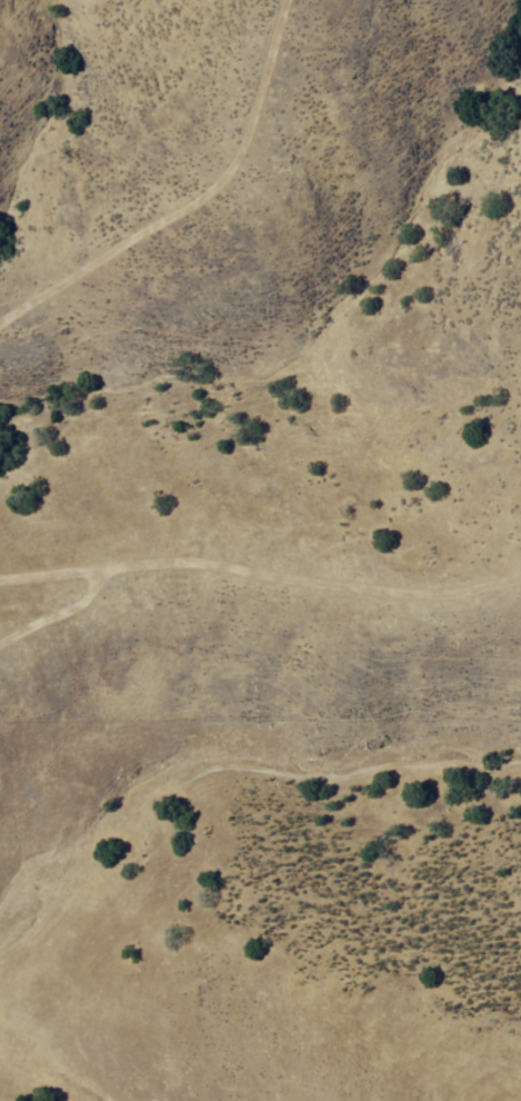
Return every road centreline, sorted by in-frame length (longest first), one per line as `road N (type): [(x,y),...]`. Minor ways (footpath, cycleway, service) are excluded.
road 1 (track): [(0,738),(84,694),(231,641),(520,673)]

